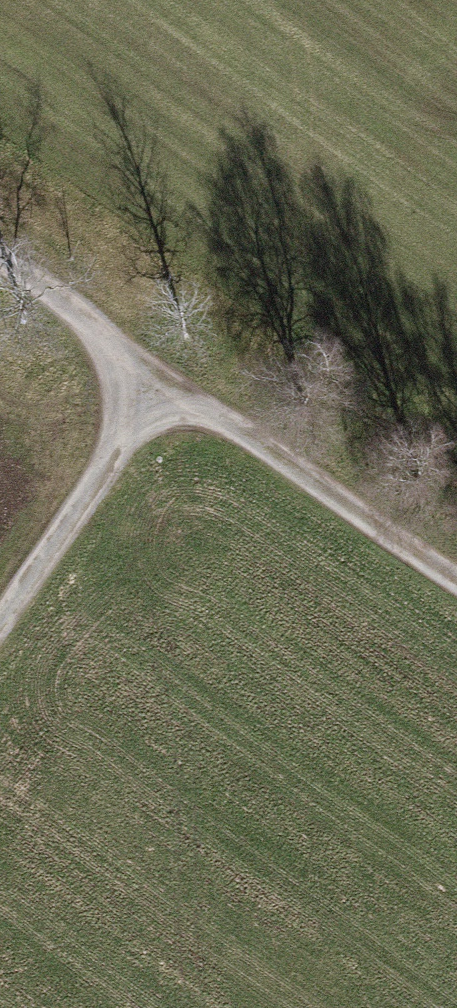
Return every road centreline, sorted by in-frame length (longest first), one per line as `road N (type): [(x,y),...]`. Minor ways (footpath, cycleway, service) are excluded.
road 1 (track): [(0,270),(456,581)]
road 2 (track): [(165,385),(0,627)]

